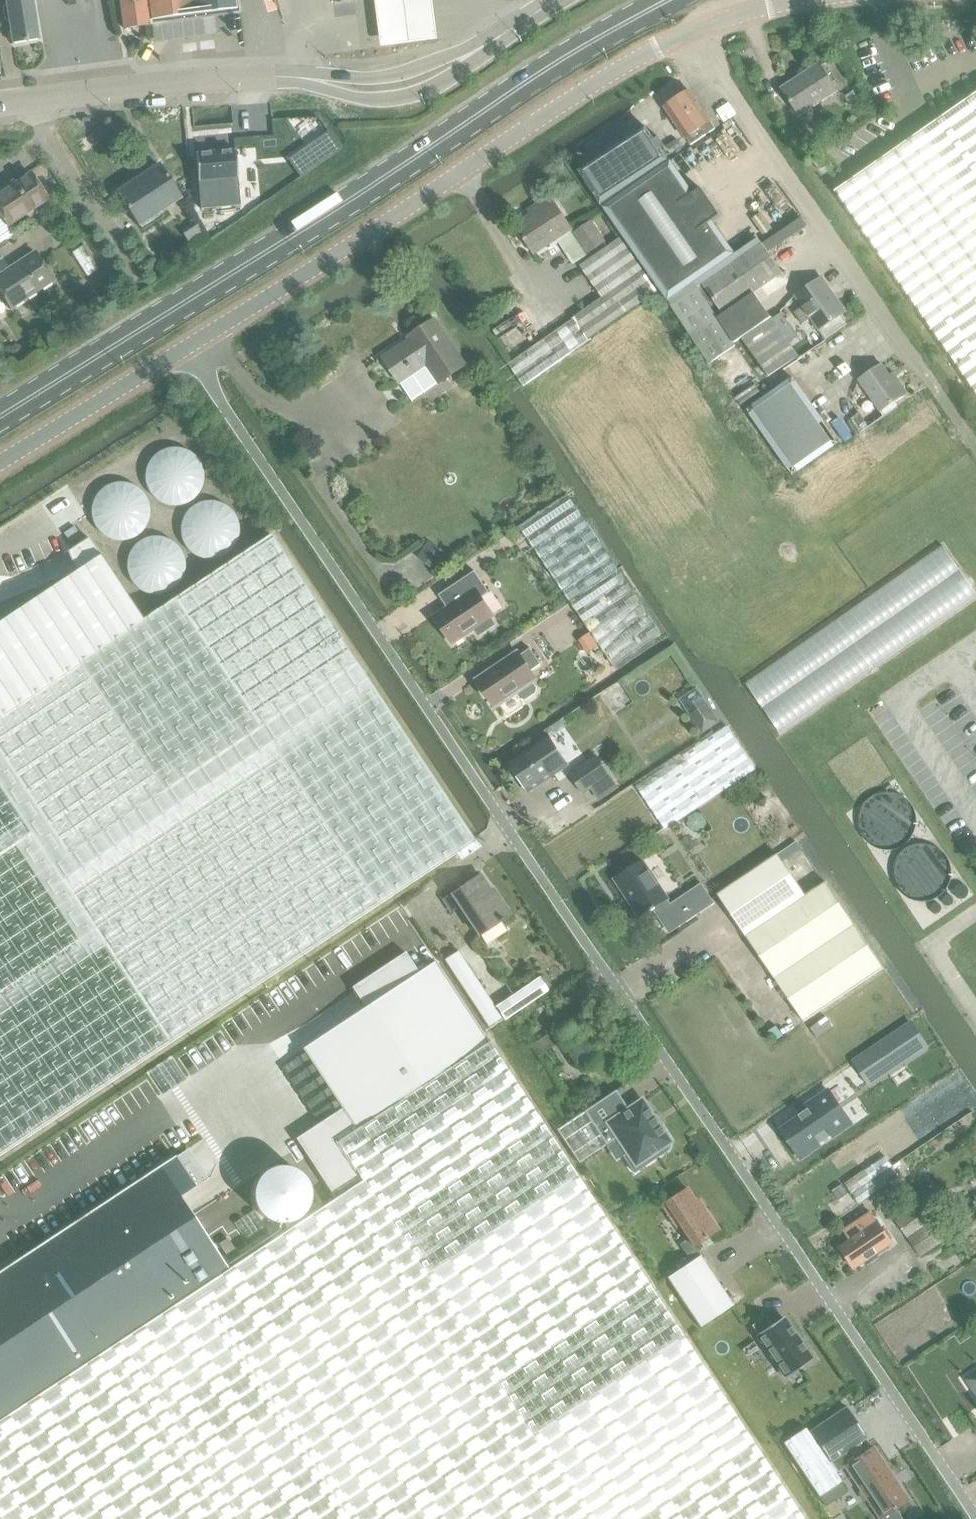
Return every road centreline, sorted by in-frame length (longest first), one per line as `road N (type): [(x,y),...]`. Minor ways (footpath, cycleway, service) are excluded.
road 1 (unclassified): [(185,350),(975,1517)]
road 2 (primary): [(0,417),(555,63),(669,0)]
road 3 (unclassified): [(689,35),(587,91),(185,350)]
road 4 (unclassified): [(689,35),(975,447)]
road 5 (tertiary): [(0,103),(268,76),(324,83)]
road 6 (unclassified): [(185,350),(0,466)]
road 7 (tertiary): [(324,83),(346,96),(412,98),(459,77),(502,41)]
road 8 (tertiary): [(502,41),(417,73),(324,83)]
road 9 (unclassified): [(822,0),(739,14),(689,35)]

